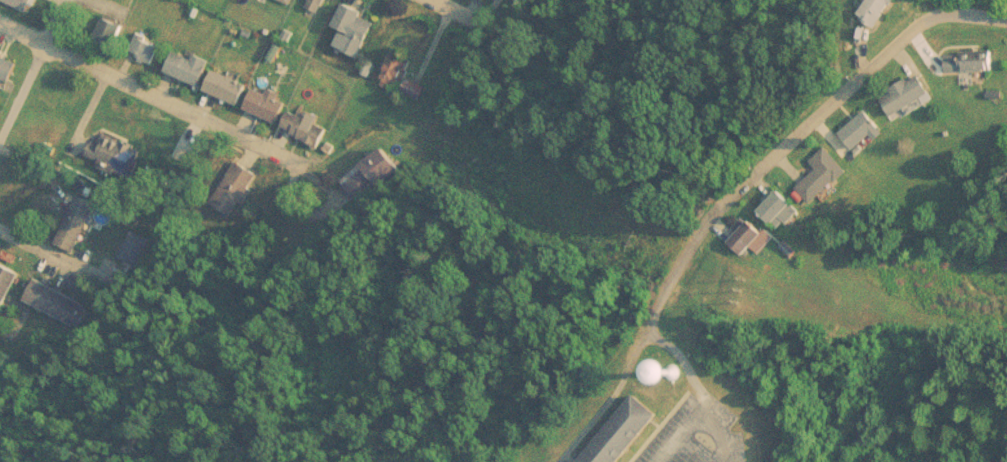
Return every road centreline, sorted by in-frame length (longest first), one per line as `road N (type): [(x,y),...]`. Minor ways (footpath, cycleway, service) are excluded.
road 1 (residential): [(0,11),(282,147)]
road 2 (residential): [(803,114),(920,9),(937,2),(1006,8)]
road 3 (residential): [(692,227),(803,114)]
road 4 (residential): [(0,222),(135,289)]
road 5 (residential): [(0,122),(53,0)]

